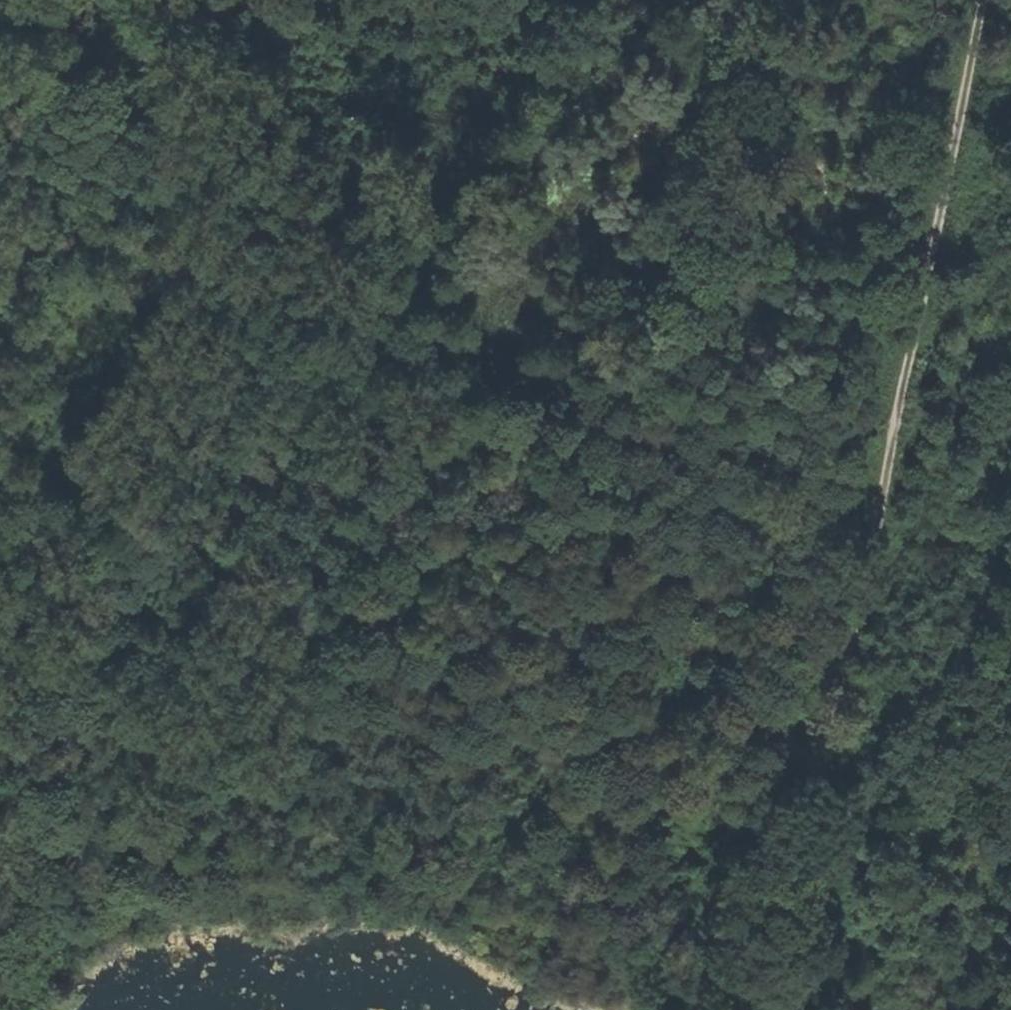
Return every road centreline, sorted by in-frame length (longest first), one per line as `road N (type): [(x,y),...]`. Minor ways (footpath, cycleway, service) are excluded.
road 1 (track): [(774,1009),(757,865),(803,796),(981,0)]
road 2 (track): [(803,796),(945,833)]

